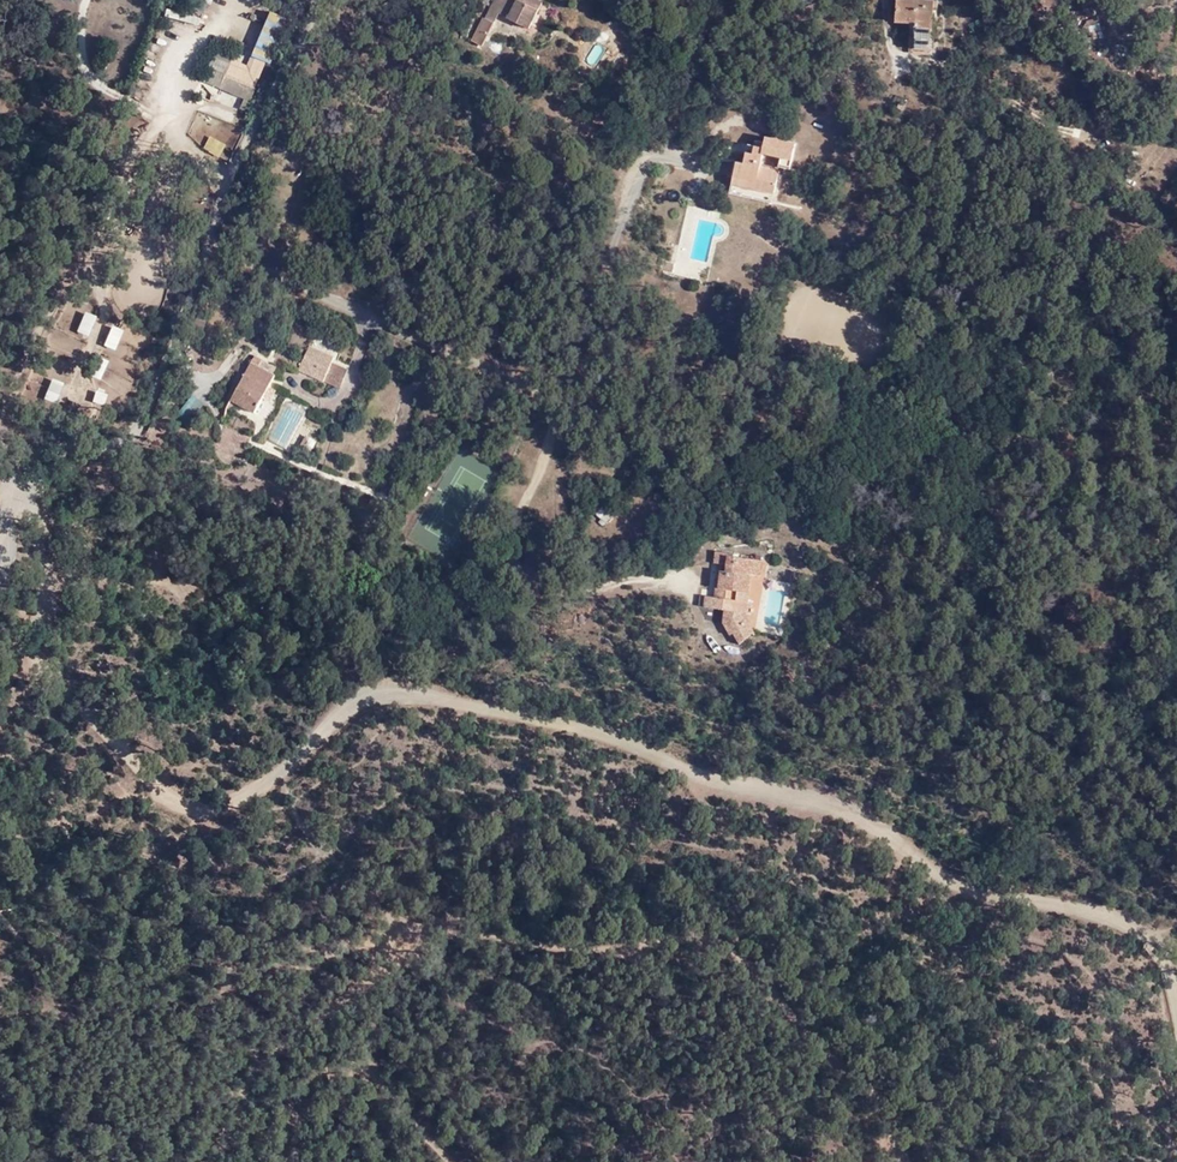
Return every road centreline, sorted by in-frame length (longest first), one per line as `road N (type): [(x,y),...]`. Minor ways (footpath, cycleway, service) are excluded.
road 1 (track): [(8,507),(39,522),(39,627),(59,674),(123,751),(190,811),(234,804),(353,708),(390,695),(493,706),(861,817),(929,866),(1005,899),(1126,915),(1169,970),(1176,1002)]
road 2 (track): [(212,1161),(213,1130),(402,935),(466,930),(594,949),(737,949),(884,1116),(896,1161)]
road 3 (unclassified): [(208,232),(154,364),(112,437),(42,445),(8,507),(0,557)]
road 4 (residential): [(549,354),(208,232)]
road 5 (residential): [(549,354),(518,467),(518,509),(543,550),(606,577),(676,585)]
road 6 (track): [(456,1161),(394,1081),(351,1072),(294,1102),(288,1161)]
road 7 (unclassified): [(314,0),(305,35),(242,148),(208,232)]
road 8 (residential): [(673,203),(619,213),(549,354)]

